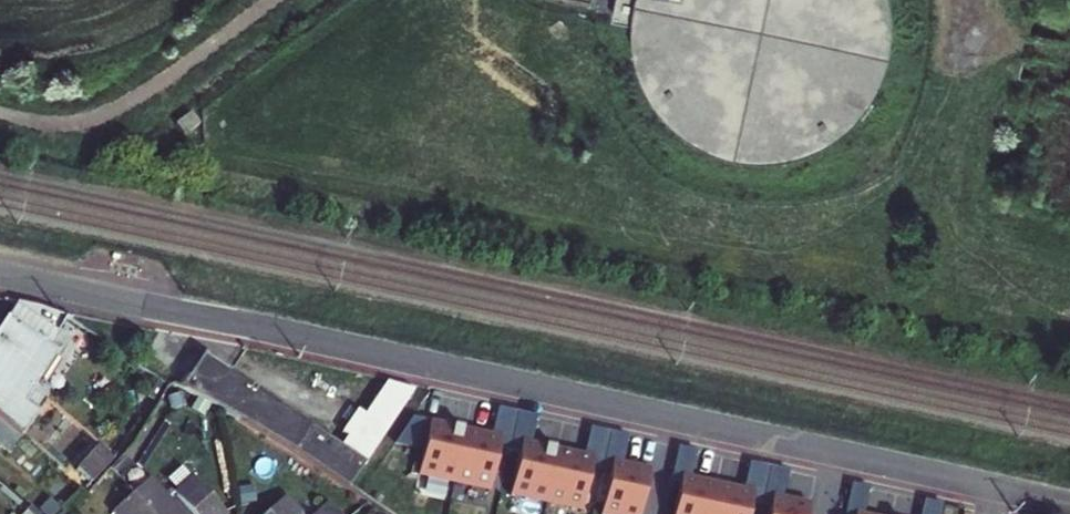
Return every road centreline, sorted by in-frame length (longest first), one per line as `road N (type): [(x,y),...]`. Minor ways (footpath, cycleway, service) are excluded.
road 1 (unclassified): [(237,325),(0,275)]

